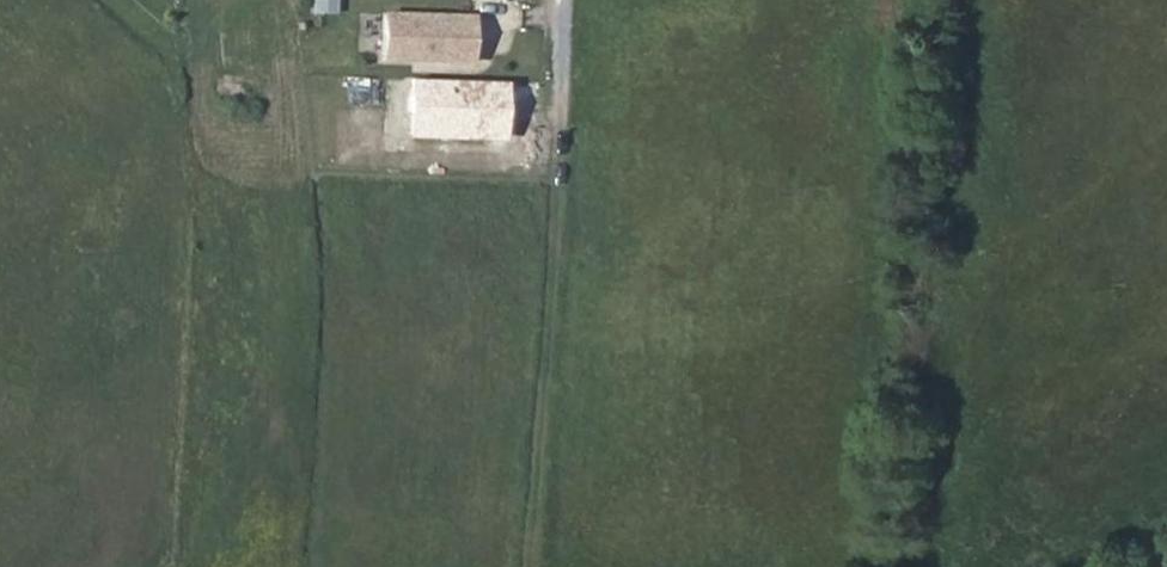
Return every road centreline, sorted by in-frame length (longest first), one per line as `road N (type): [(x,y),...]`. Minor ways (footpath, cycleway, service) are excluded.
road 1 (track): [(530,566),(562,157),(556,0)]

